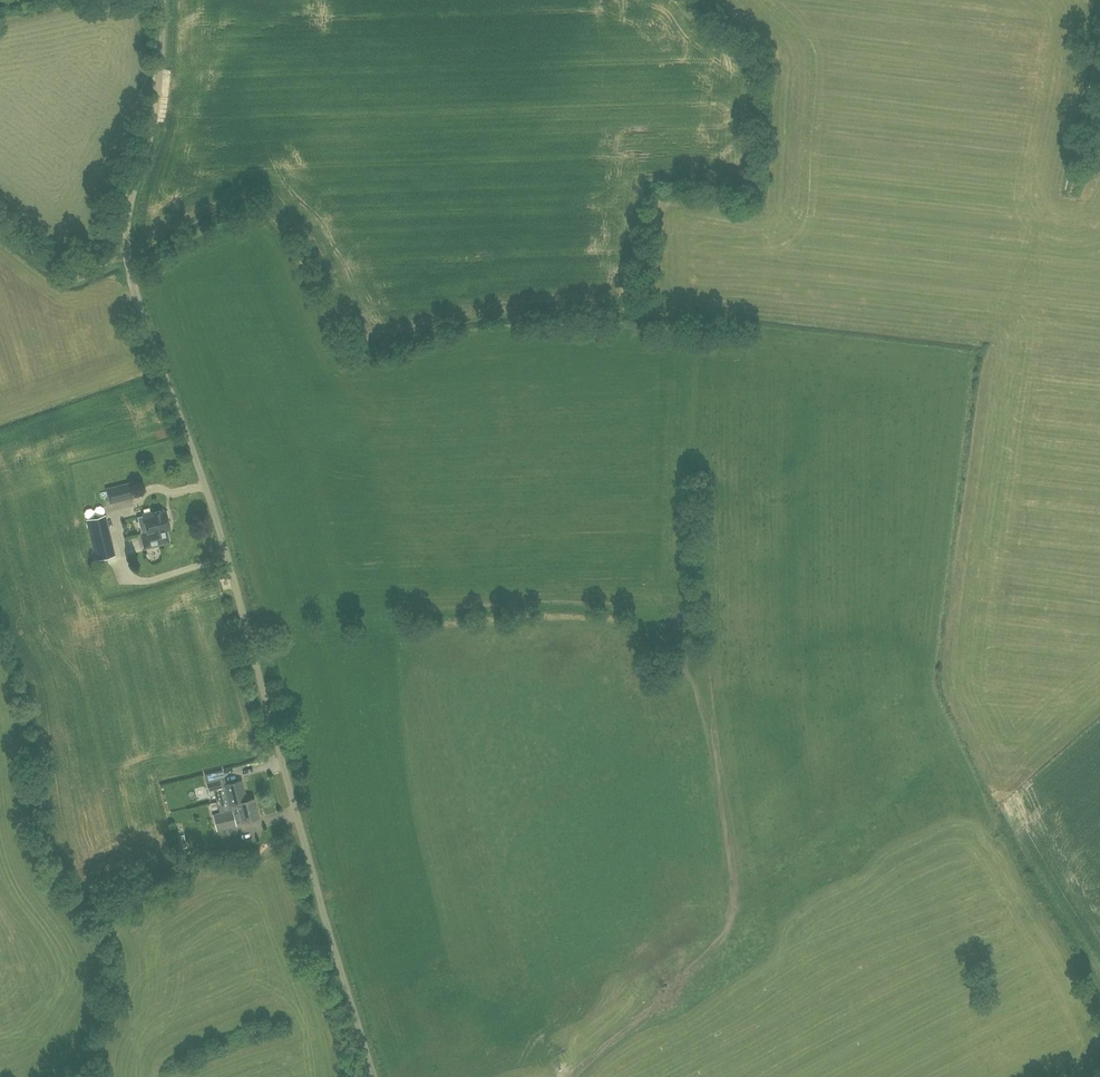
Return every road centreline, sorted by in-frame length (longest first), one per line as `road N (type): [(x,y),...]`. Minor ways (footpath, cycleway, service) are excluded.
road 1 (unclassified): [(376,1076),(213,490),(132,281),(134,179),(158,92),(160,0)]

